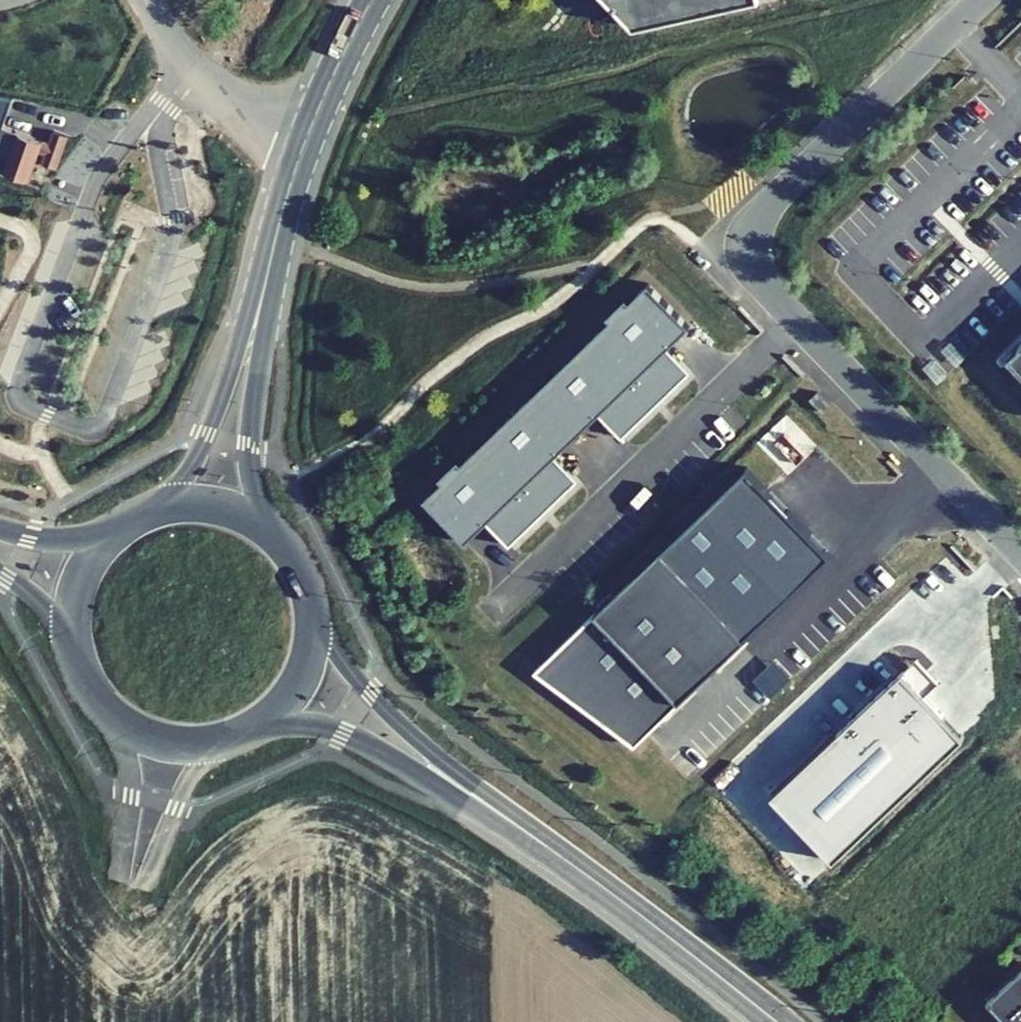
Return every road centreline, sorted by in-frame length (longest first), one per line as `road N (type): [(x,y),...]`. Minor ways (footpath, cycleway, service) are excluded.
road 1 (primary): [(529,836),(367,694),(312,606)]
road 2 (primary): [(529,836),(774,1021)]
road 3 (primary): [(257,726),(308,725),(350,737),(529,836)]
road 4 (tertiary): [(265,280),(202,445),(150,510)]
road 5 (tertiary): [(270,530),(248,457),(265,280)]
road 6 (primary): [(75,653),(97,698),(145,735),(204,744),(257,726)]
road 7 (unclassified): [(299,154),(191,67),(143,0)]
road 8 (tertiary): [(370,0),(299,154)]
road 9 (primary): [(257,726),(305,668),(312,606)]
road 10 (primary): [(117,529),(80,579),(75,653)]
road 11 (tertiary): [(299,154),(265,280)]
road 12 (primary): [(270,530),(213,504),(150,510)]

